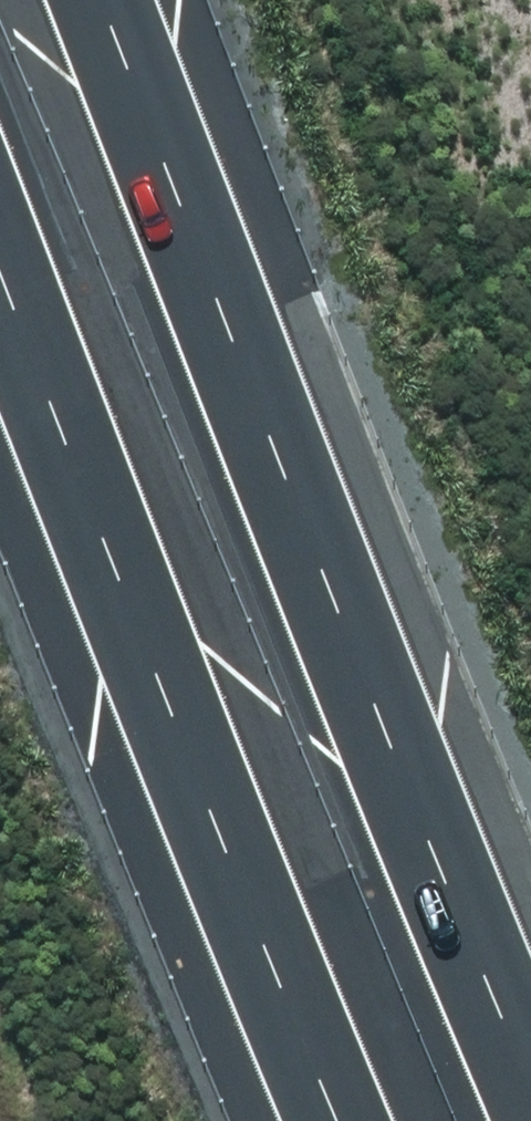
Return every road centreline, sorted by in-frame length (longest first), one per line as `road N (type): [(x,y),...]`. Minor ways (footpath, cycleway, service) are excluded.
road 1 (motorway): [(100,0),(530,1106)]
road 2 (motorway): [(332,1120),(0,284)]

